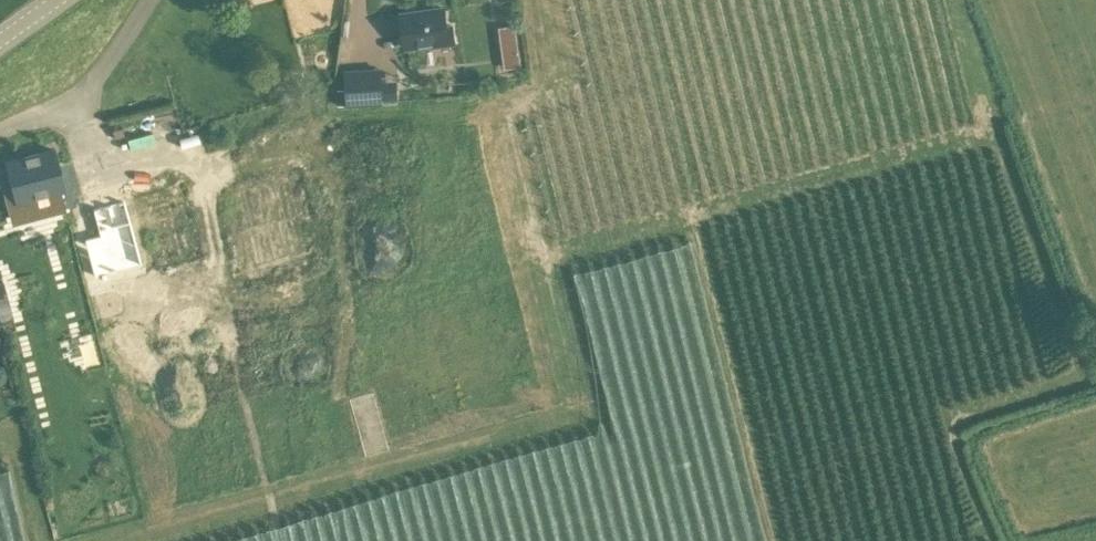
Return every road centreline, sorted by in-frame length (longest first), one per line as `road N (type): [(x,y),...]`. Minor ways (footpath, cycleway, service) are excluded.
road 1 (track): [(174,158),(198,169),(221,316),(278,540)]

